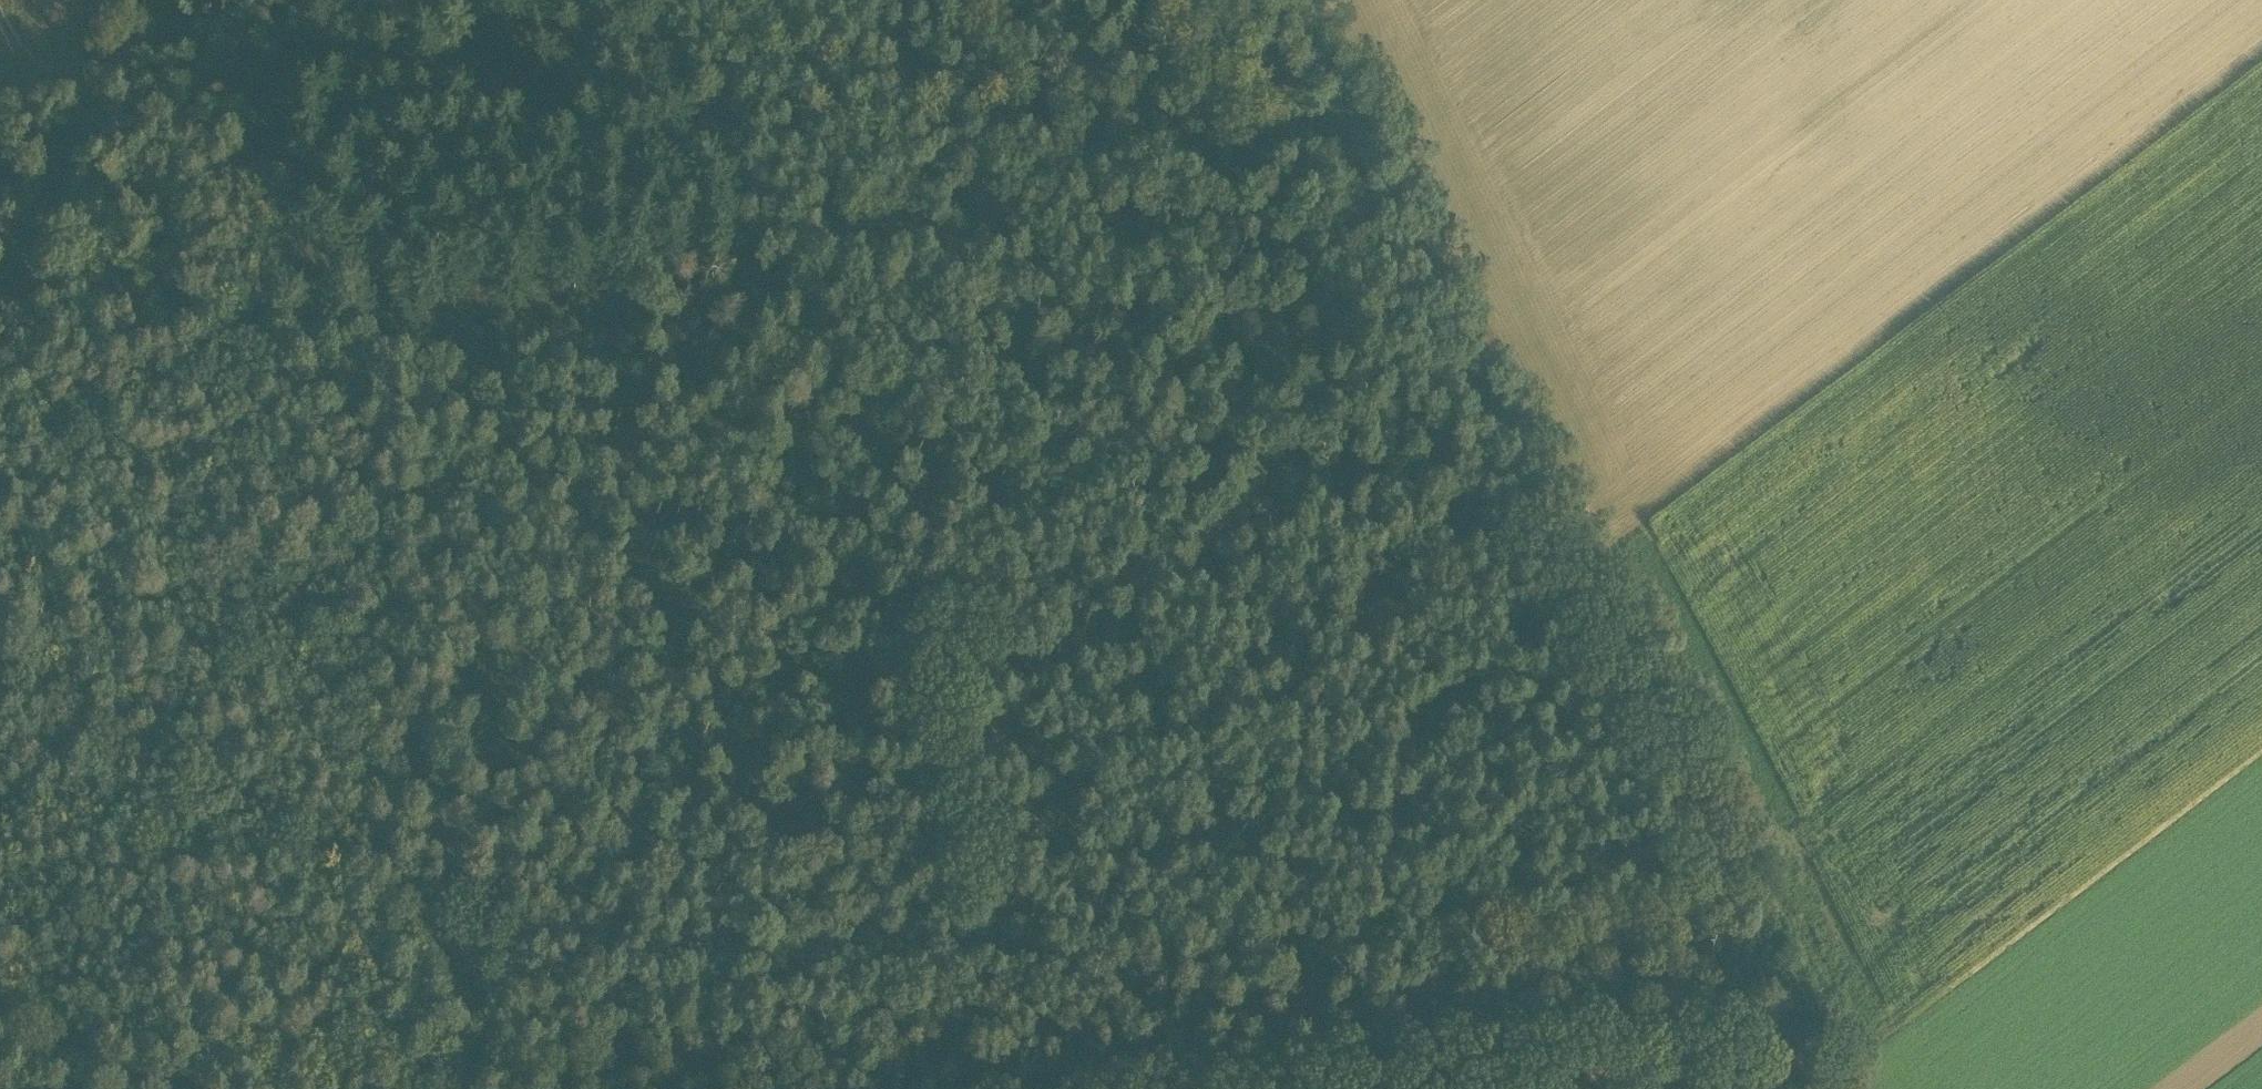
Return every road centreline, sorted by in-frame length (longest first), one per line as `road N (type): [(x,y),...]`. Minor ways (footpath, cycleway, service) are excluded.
road 1 (track): [(568,0),(96,60)]
road 2 (track): [(96,60),(0,342)]

